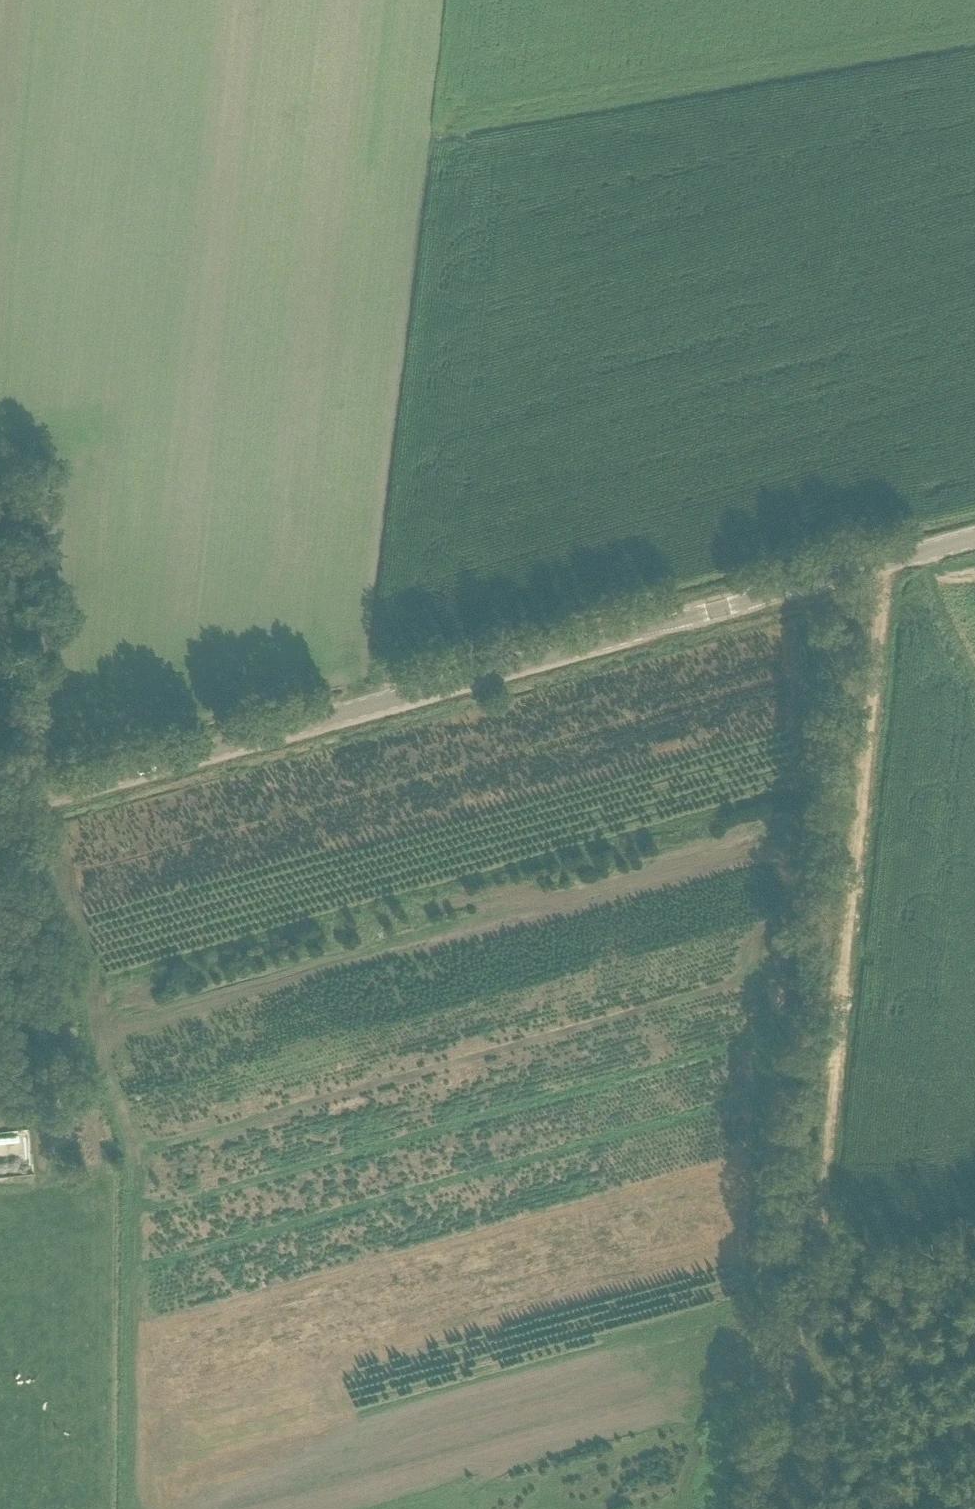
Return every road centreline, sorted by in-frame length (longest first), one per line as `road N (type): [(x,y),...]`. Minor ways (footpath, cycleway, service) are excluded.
road 1 (tertiary): [(760,597),(0,805)]
road 2 (track): [(805,1331),(875,717)]
road 3 (tertiary): [(760,597),(974,537)]
road 4 (track): [(894,1508),(805,1331)]
road 5 (track): [(785,1508),(805,1331)]
road 6 (track): [(875,566),(883,632),(875,717)]

